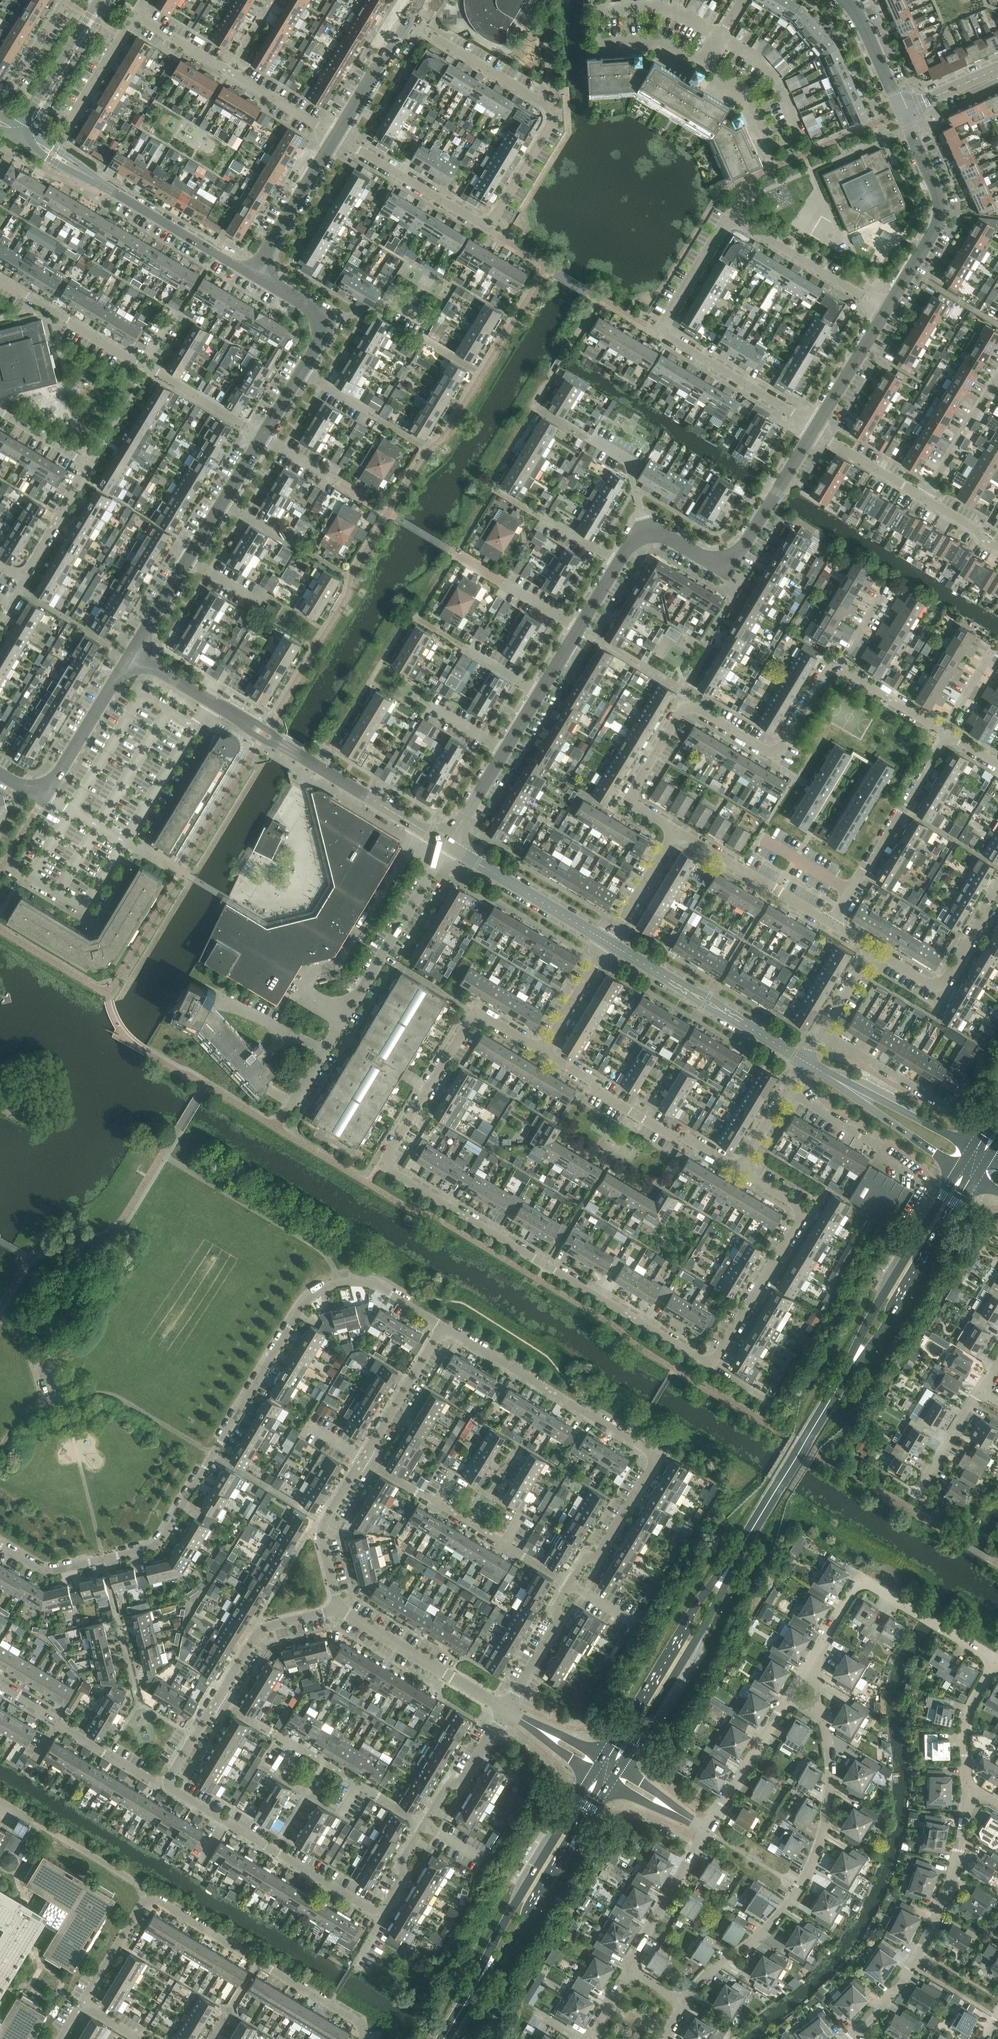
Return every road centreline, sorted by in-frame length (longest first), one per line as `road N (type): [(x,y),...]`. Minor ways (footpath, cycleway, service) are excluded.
road 1 (residential): [(740,1170),(793,1202),(799,1222),(711,1363),(389,1169),(386,1158),(476,1016),(543,1051)]
road 2 (tertiary): [(448,845),(631,540),(666,534),(725,559),(742,550),(815,429)]
road 3 (residential): [(0,1548),(45,1572),(160,1545),(303,1309),(331,1286),(374,1286),(443,1327)]
road 4 (residential): [(337,137),(489,228),(552,126),(552,107),(406,20)]
road 5 (residential): [(443,1327),(653,1458),(607,1547),(586,1560),(570,1585)]
road 6 (residential): [(364,2038),(365,2028),(157,1902),(145,1901),(83,2007)]
road 7 (tertiary): [(448,845),(130,653)]
road 8 (residential): [(677,829),(633,802),(684,707),(774,748),(829,668),(839,666)]
road 9 (residential): [(686,2002),(711,1969),(755,1941),(790,1900),(811,1860),(826,1827),(830,1768),(821,1718)]
road 10 (residential): [(815,429),(658,331),(730,218)]
road 11 (residential): [(292,1100),(448,845)]
road 12 (residential): [(424,1825),(380,1912),(225,1822)]
road 13 (residential): [(849,2038),(919,1959),(944,1906),(968,1800)]
road 14 (secondary): [(960,1170),(872,1313),(829,1406)]
road 15 (secondary): [(829,1406),(973,1178)]
road 16 (residential): [(703,63),(748,102),(767,146),(798,131),(778,78),(722,35)]
road 17 (residential): [(722,35),(652,8),(598,12),(600,44),(654,41),(703,63)]
road 18 (tertiary): [(22,137),(251,275)]
road 19 (secondary): [(748,1540),(690,1617),(604,1760)]
road 20 (secondary): [(618,1768),(748,1540)]
road 21 (secondary): [(472,1995),(521,1932),(609,1782)]
road 22 (secondary): [(594,1773),(500,1931),(472,1995)]
road 23 (tertiary): [(130,653),(260,436)]
road 24 (residential): [(543,1051),(676,1139),(740,1170)]
road 25 (residential): [(23,577),(86,462),(0,413)]
road 26 (tertiary): [(804,1061),(608,943)]
road 27 (tertiary): [(260,436),(329,320),(251,275)]
road 28 (tertiary): [(885,312),(940,214),(901,111)]
road 29 (residential): [(830,923),(949,735)]
road 30 (residential): [(130,653),(42,799),(0,774)]
road 31 (residential): [(505,1710),(338,1609)]
road 32 (residential): [(873,950),(929,983),(947,977),(997,883)]
road 33 (tertiary): [(608,943),(448,845)]
road 34 (residential): [(885,312),(730,218)]
road 35 (residential): [(830,923),(677,829)]
road 36 (tertiary): [(974,1150),(824,1073)]
road 37 (residential): [(0,279),(143,366)]
road 38 (tertiary): [(824,1073),(960,1170)]
road 39 (residential): [(218,1702),(263,1629),(338,1609)]
road 40 (tertiary): [(251,275),(337,137)]
road 41 (residential): [(338,1609),(323,1528),(363,1459)]
road 42 (tertiary): [(22,137),(104,0)]
road 43 (residential): [(629,1969),(708,1832)]
road 44 (secondary): [(748,1540),(829,1406)]
road 45 (residential): [(708,1832),(789,1700)]
road 46 (residential): [(915,1176),(786,1091)]
road 47 (residential): [(363,1459),(443,1327)]
road 48 (residential): [(817,1654),(859,1582),(918,1612)]
road 49 (residential): [(968,1800),(964,1725),(995,1660)]
road 50 (residential): [(947,1107),(823,1031)]
road 51 (residential): [(505,1710),(466,1778),(446,1790),(424,1825)]
road 52 (residential): [(570,1585),(556,1629),(505,1710)]
road 53 (tertiary): [(815,429),(885,312)]
road 54 (residential): [(260,436),(143,366)]
road 55 (tertiary): [(337,137),(406,20)]
road 56 (residential): [(608,943),(677,829)]
road 57 (residential): [(926,498),(988,394),(997,390)]
road 58 (residential): [(926,498),(815,429)]
road 59 (residential): [(166,1788),(58,1720)]
road 60 (residential): [(543,1051),(608,943)]
road 61 (residential): [(337,137),(230,72)]
road 62 (tertiary): [(901,111),(845,0)]
road 63 (residential): [(943,731),(839,666)]
road 64 (residential): [(71,121),(137,18)]

